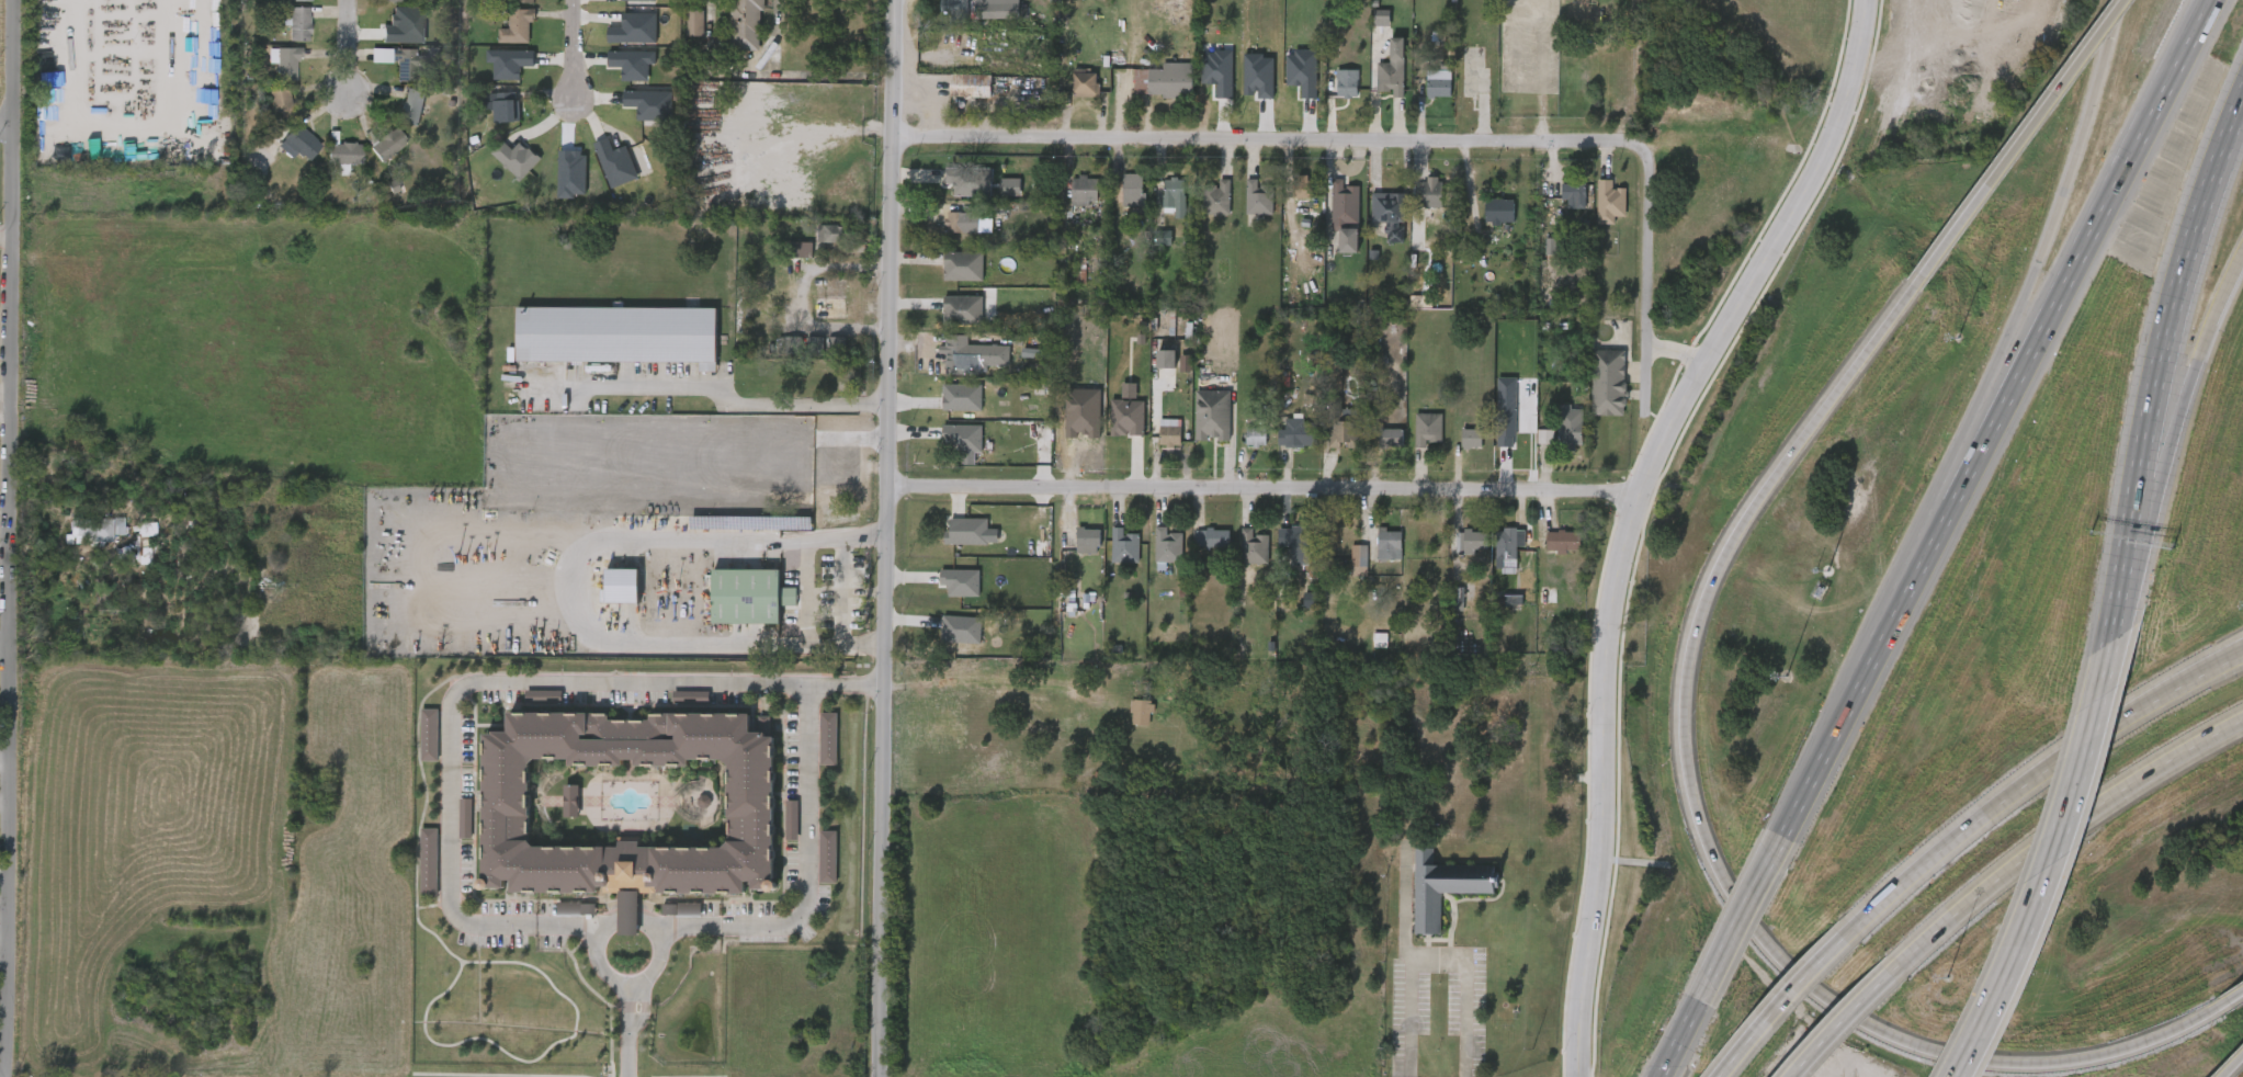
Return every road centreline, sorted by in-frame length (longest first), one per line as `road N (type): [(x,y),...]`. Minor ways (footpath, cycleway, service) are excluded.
road 1 (residential): [(1866,0),(1825,145),(1633,492),(1611,579),(1598,698),(1594,846),(1574,1028),(1577,1076)]
road 2 (secondary): [(888,0),(878,1076)]
road 3 (residential): [(19,0),(13,1076)]
road 4 (motorway): [(2194,0),(1771,859)]
road 5 (residential): [(885,485),(1633,492)]
road 6 (residential): [(890,135),(1618,140)]
road 7 (motorway): [(1923,275),(1749,510),(1706,590),(1684,679),(1681,727),(1695,818),(1723,888)]
road 8 (motorway): [(1749,930),(1814,994),(1867,1025),(1945,1054),(1997,1063),(2102,1056),(2230,1001)]
road 9 (motorway): [(2242,648),(2125,713),(2031,779),(1843,938)]
road 10 (motorway): [(1957,1076),(2049,870),(2108,645)]
road 11 (motorway): [(1890,974),(2020,861),(2242,718)]
road 12 (motorway): [(2116,0),(2061,200),(1975,404)]
road 13 (motorway): [(2136,473),(2178,282),(2242,93)]
road 14 (motorway): [(2124,0),(1923,275)]
road 15 (residential): [(1644,415),(1652,170),(1644,150),(1618,140)]
road 16 (motorway): [(1771,859),(1659,1076)]
road 17 (motorway): [(2136,473),(2198,366),(2242,257)]
road 18 (motorway): [(1843,938),(1719,1076)]
road 19 (motorway): [(2108,645),(2136,473)]
road 20 (motorway): [(1975,404),(1919,553)]
road 21 (motorway): [(1793,1076),(1890,974)]

